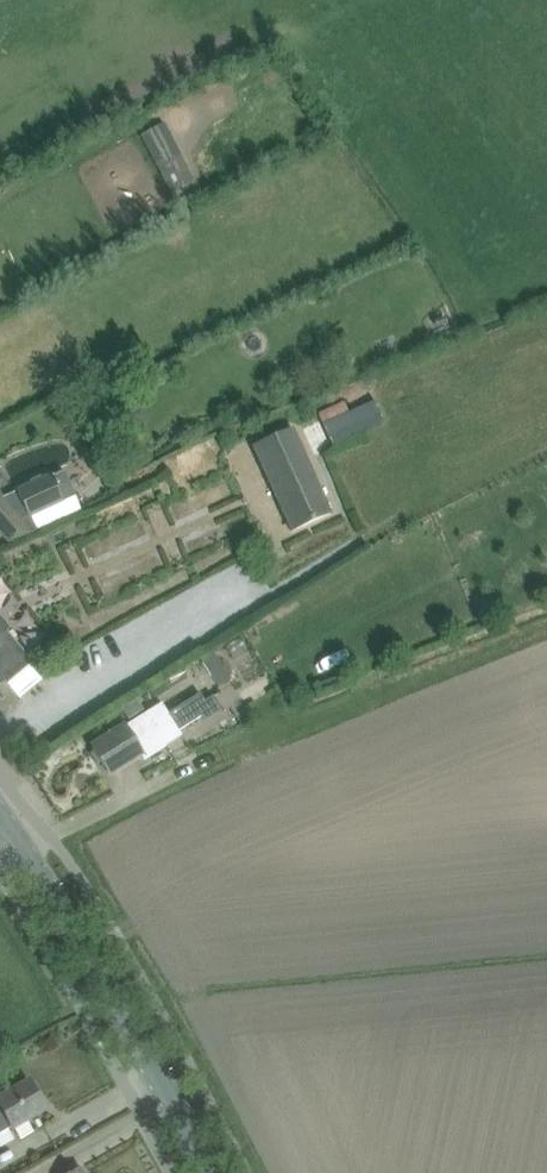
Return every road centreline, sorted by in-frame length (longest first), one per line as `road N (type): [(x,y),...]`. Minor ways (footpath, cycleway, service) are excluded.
road 1 (secondary): [(210,1172),(25,857)]

